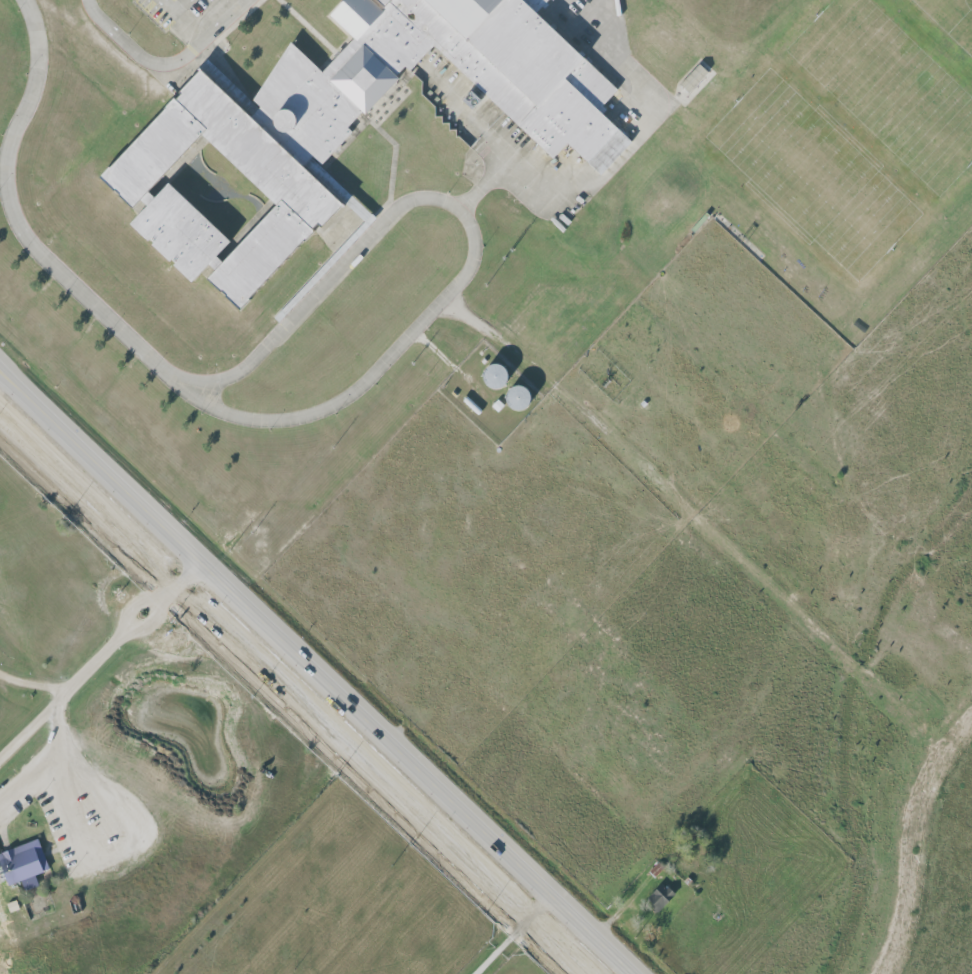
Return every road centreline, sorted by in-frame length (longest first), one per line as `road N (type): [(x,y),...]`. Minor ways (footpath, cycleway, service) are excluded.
road 1 (primary): [(627,973),(0,364)]

